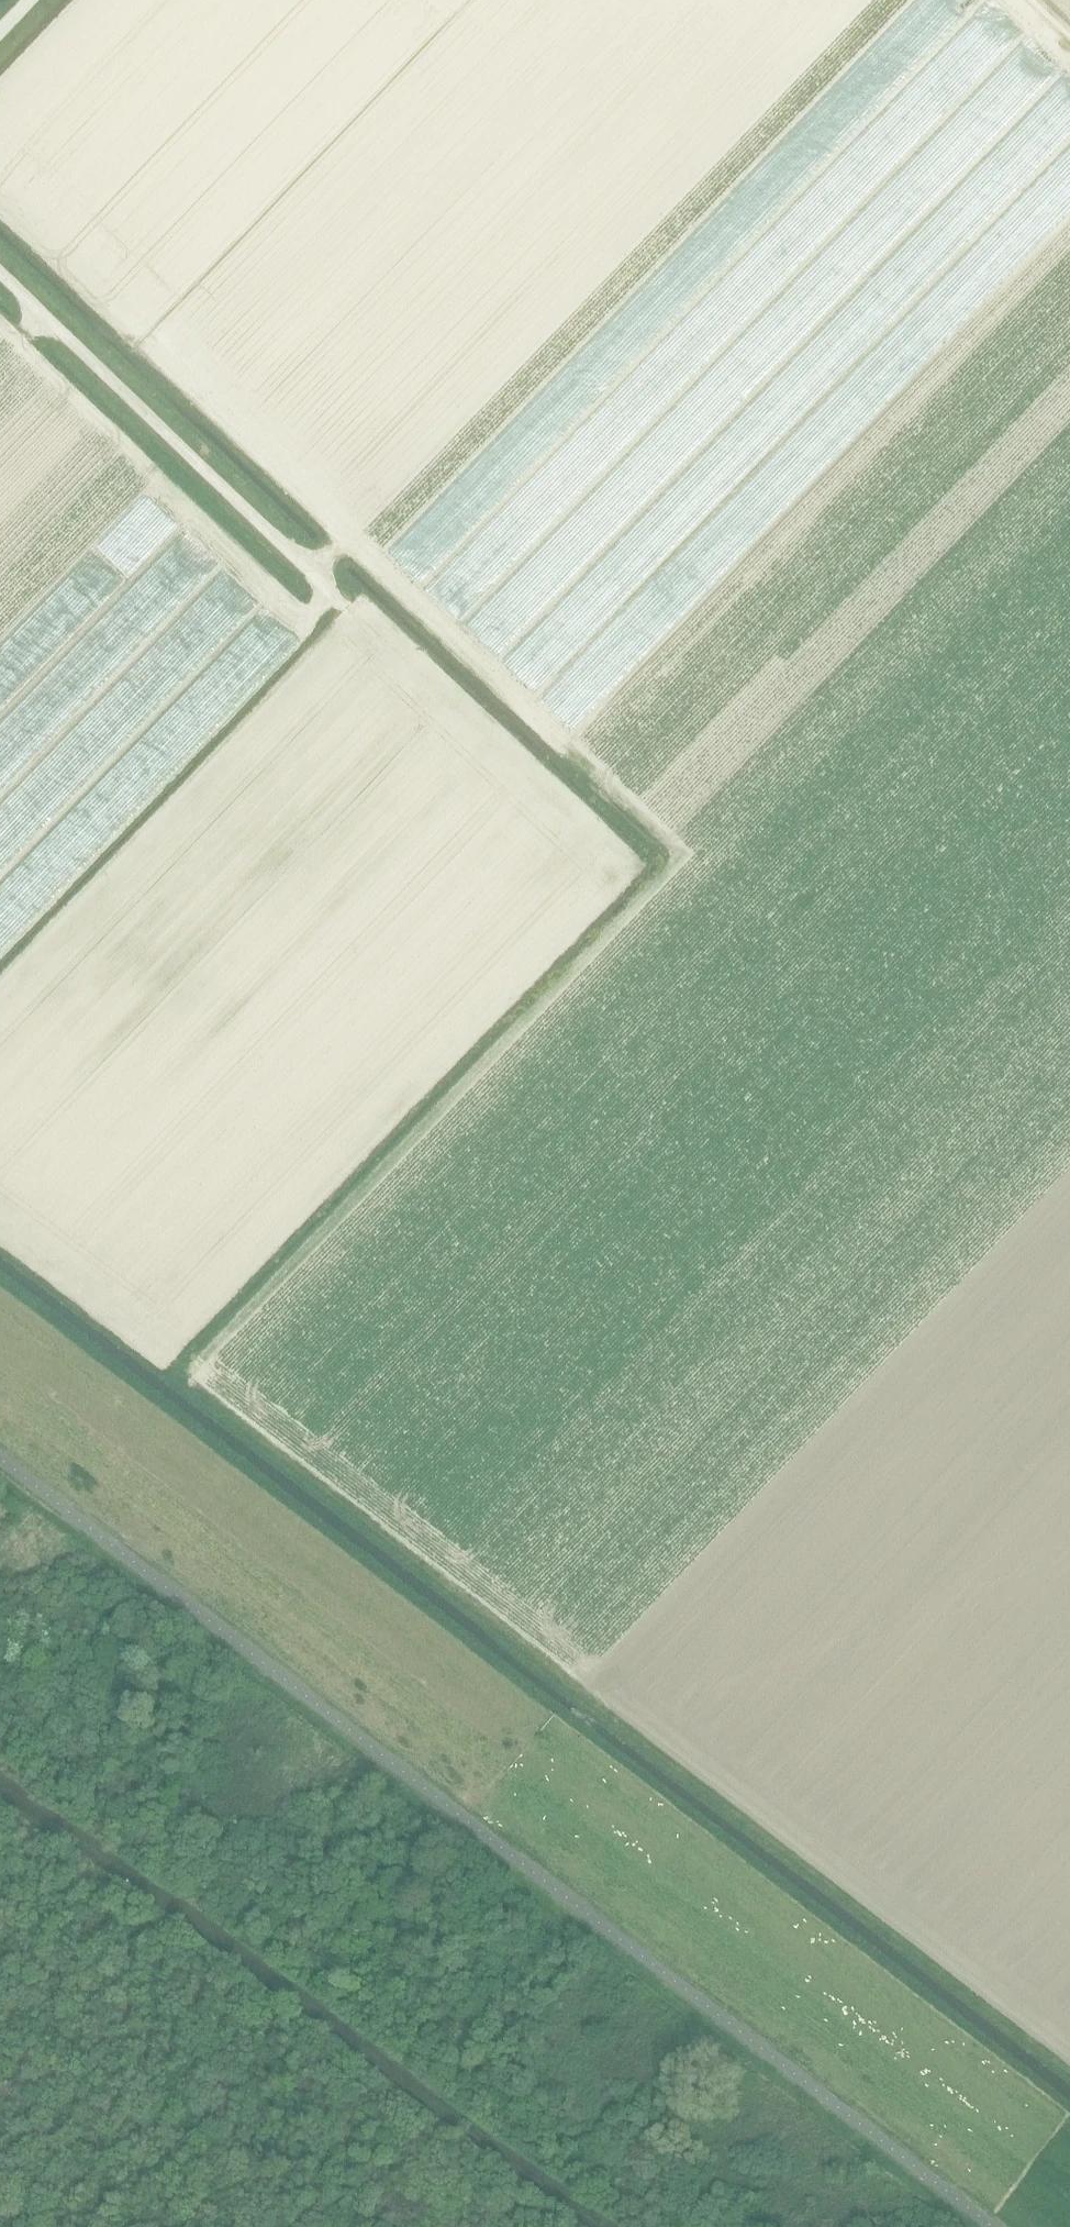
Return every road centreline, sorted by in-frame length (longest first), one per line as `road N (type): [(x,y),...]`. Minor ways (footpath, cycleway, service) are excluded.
road 1 (track): [(596,2226),(325,2011),(0,1791)]
road 2 (track): [(349,604),(0,271)]

